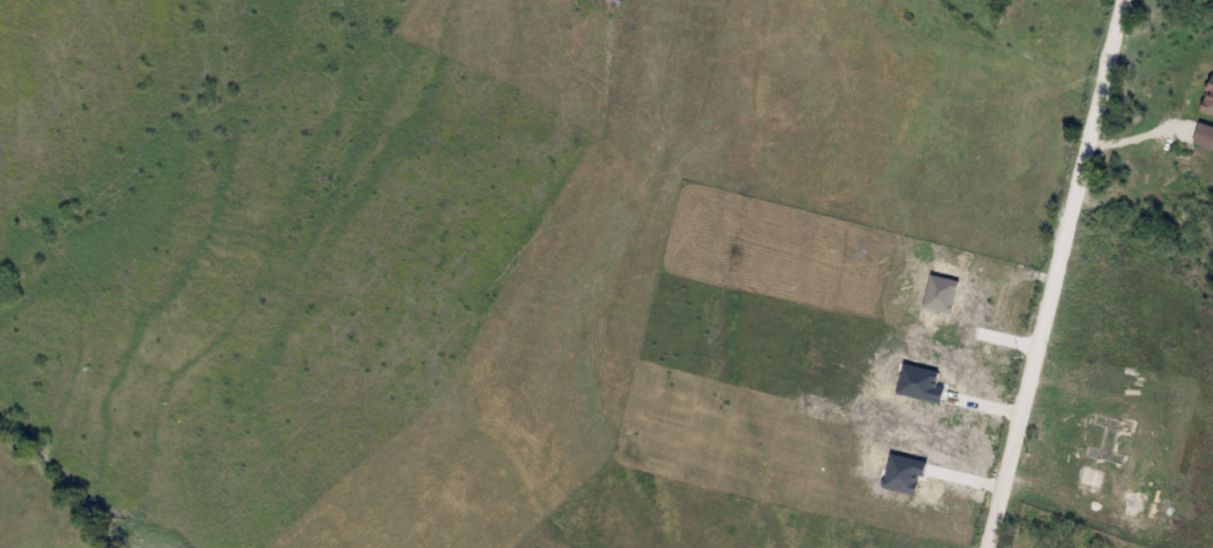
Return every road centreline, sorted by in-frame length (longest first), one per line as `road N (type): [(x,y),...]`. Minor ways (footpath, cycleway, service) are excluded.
road 1 (residential): [(986,547),(1125,0)]
road 2 (residential): [(944,13),(980,42),(1102,92)]

